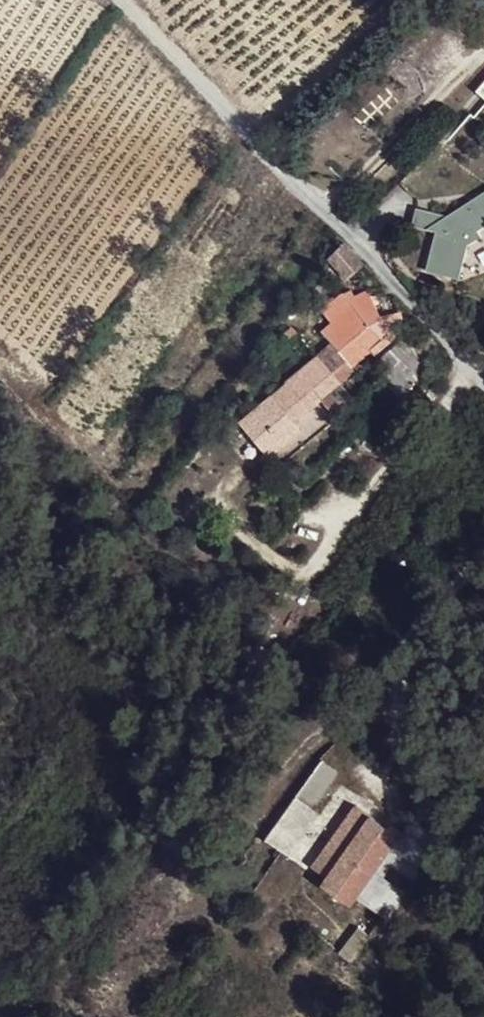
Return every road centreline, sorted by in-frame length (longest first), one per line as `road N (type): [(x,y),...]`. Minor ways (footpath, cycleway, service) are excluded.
road 1 (unclassified): [(483,387),(121,0)]

